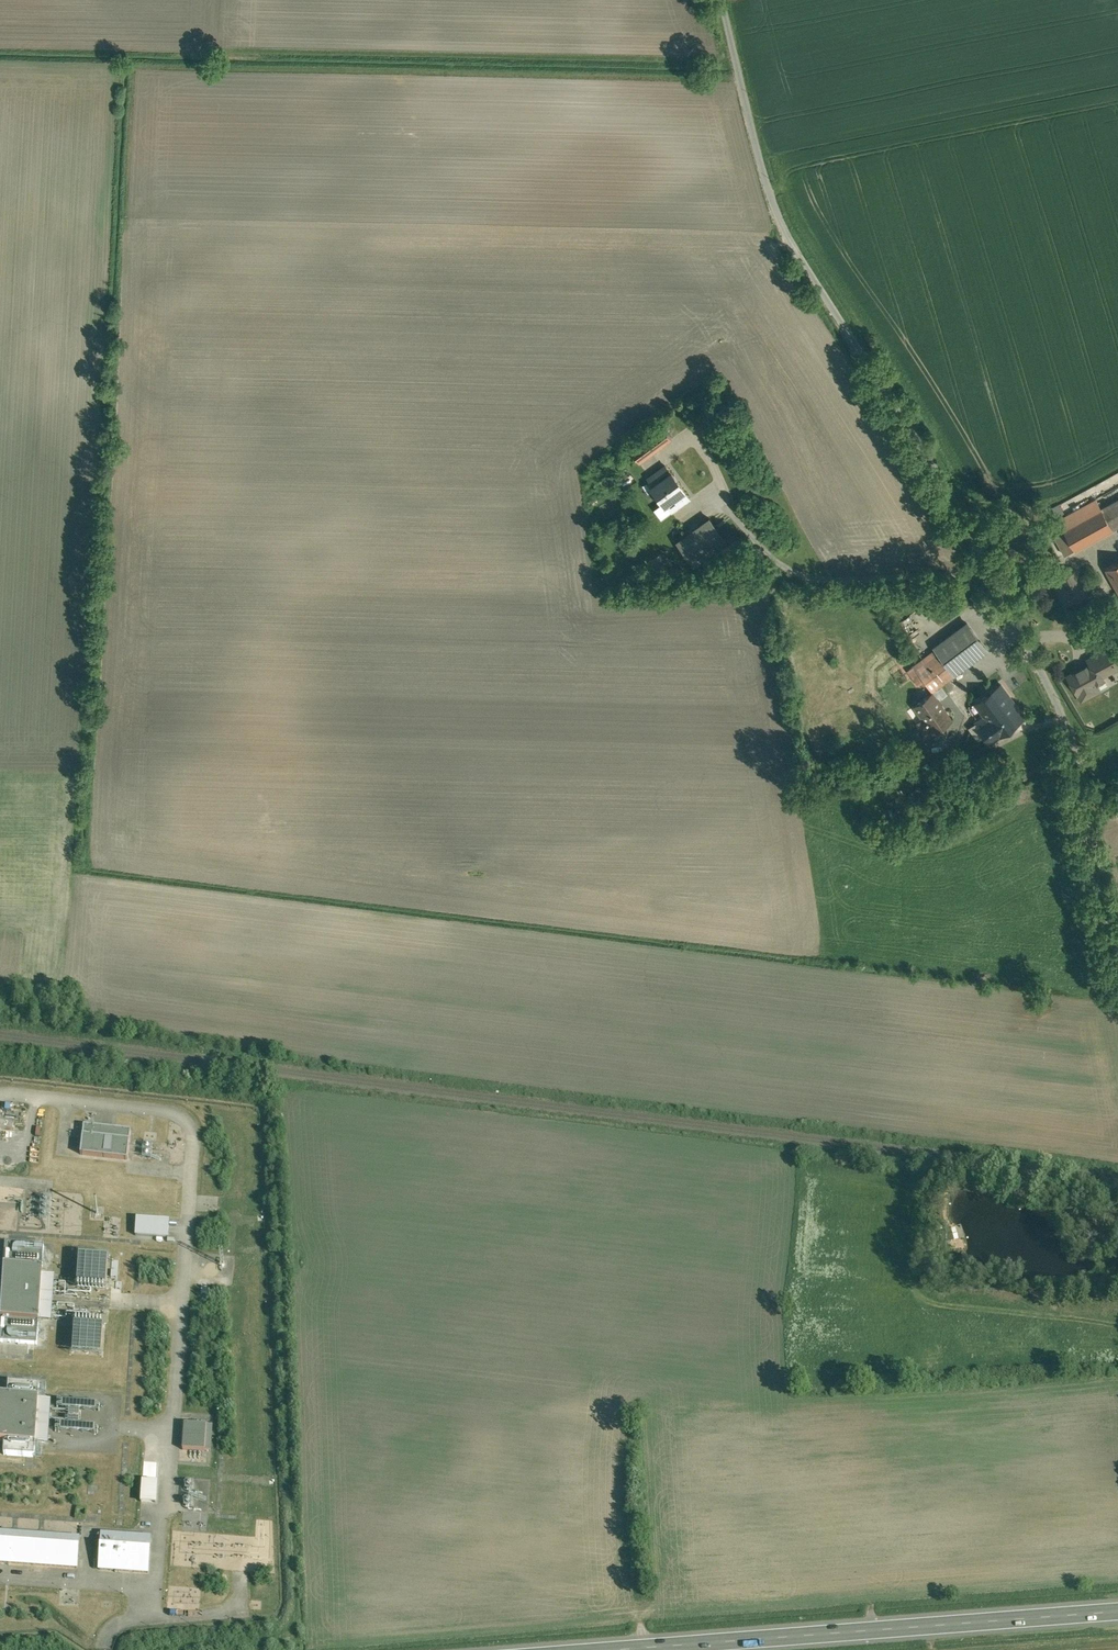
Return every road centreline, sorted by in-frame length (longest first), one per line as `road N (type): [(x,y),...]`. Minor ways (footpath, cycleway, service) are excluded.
road 1 (unclassified): [(725,0),(777,212),(960,510),(1072,733),(1117,971)]
road 2 (secondary): [(613,1649),(1117,1612)]

